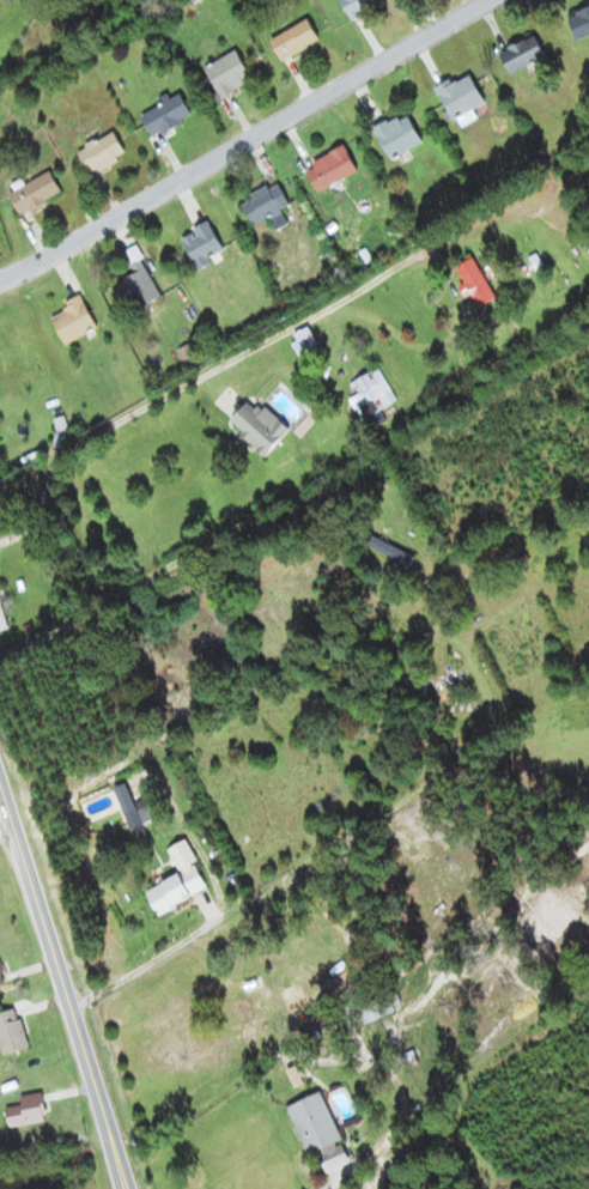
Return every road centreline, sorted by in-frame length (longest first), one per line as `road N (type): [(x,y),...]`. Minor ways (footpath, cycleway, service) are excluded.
road 1 (residential): [(73,1017),(293,879),(318,856),(323,801),(338,783),(536,651),(540,621),(436,484)]
road 2 (residential): [(0,280),(495,0)]
road 3 (residential): [(426,253),(73,450),(59,461),(31,521),(0,540)]
road 4 (secondary): [(127,1188),(0,789)]

